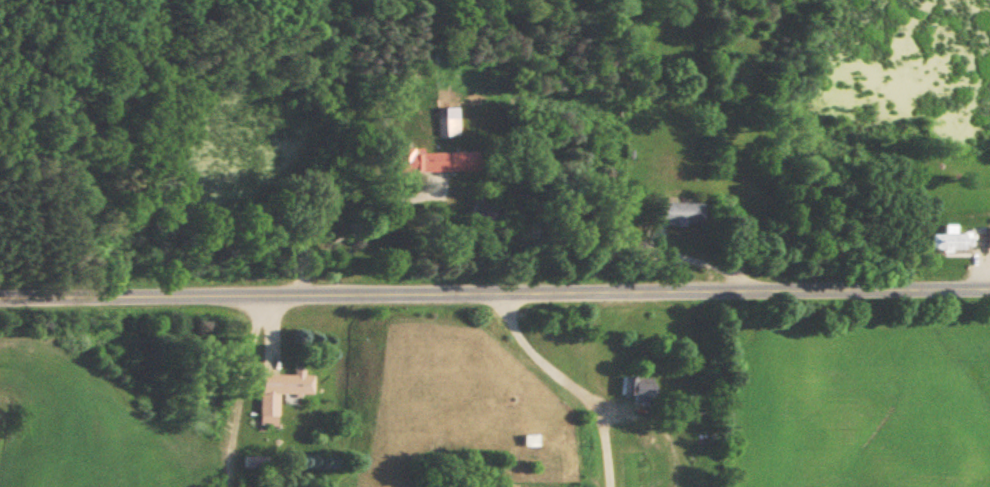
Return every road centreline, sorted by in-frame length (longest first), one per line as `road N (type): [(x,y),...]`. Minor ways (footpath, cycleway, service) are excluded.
road 1 (tertiary): [(0,296),(989,288)]

